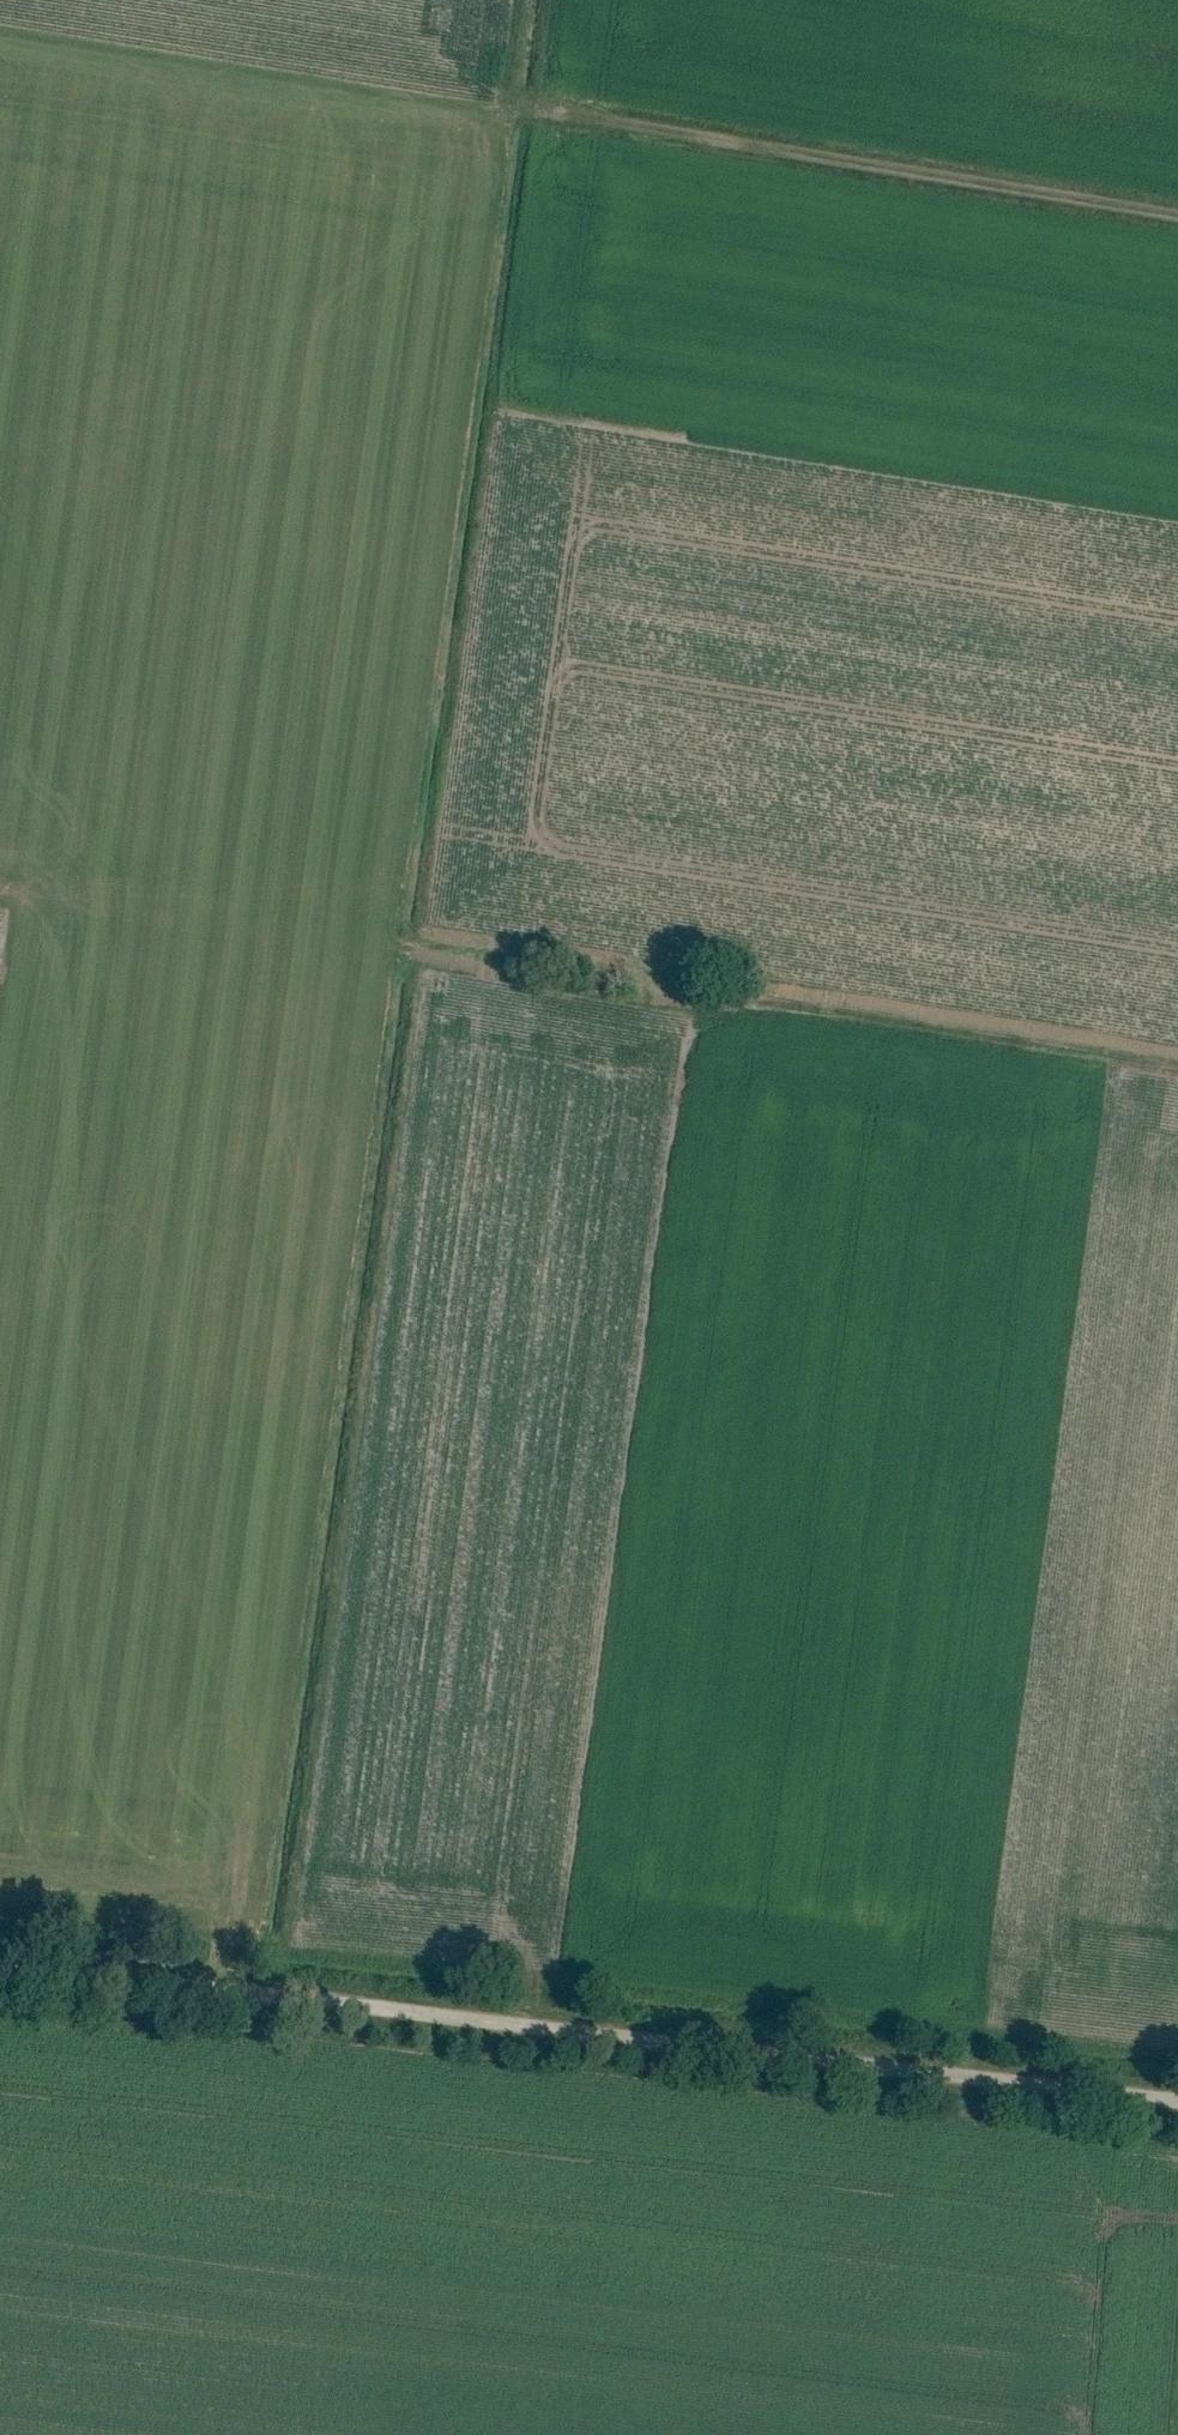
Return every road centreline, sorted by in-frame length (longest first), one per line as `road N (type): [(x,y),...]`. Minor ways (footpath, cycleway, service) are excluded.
road 1 (track): [(0,1963),(1177,2098)]

